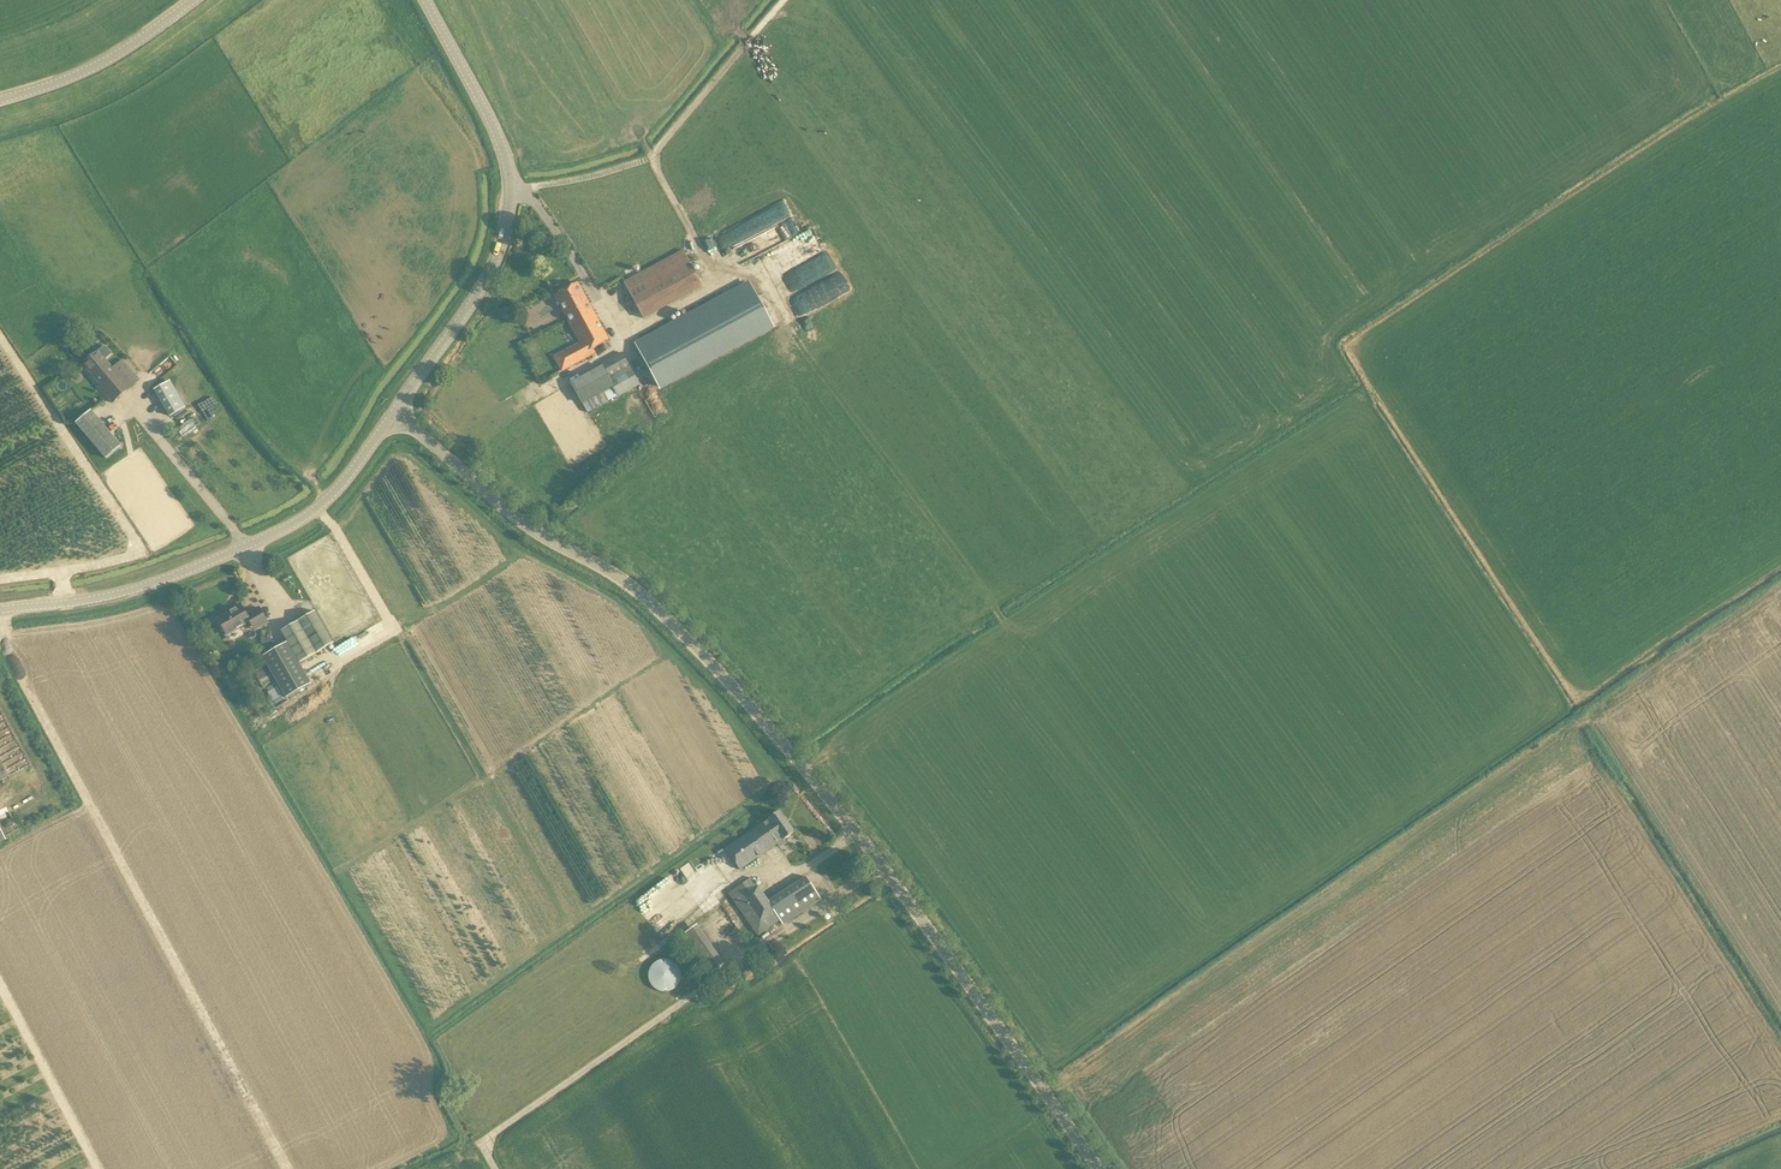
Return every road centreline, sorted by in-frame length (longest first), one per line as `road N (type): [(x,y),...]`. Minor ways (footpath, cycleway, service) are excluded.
road 1 (unclassified): [(1097,1168),(791,753),(639,592),(528,529),(396,414)]
road 2 (unclassified): [(396,414),(474,298),(507,224),(509,178),(498,139),(428,0)]
road 3 (unclassified): [(0,611),(136,591),(299,523),(328,500),(396,414)]
road 4 (tertiary): [(0,100),(112,59),(198,0)]

